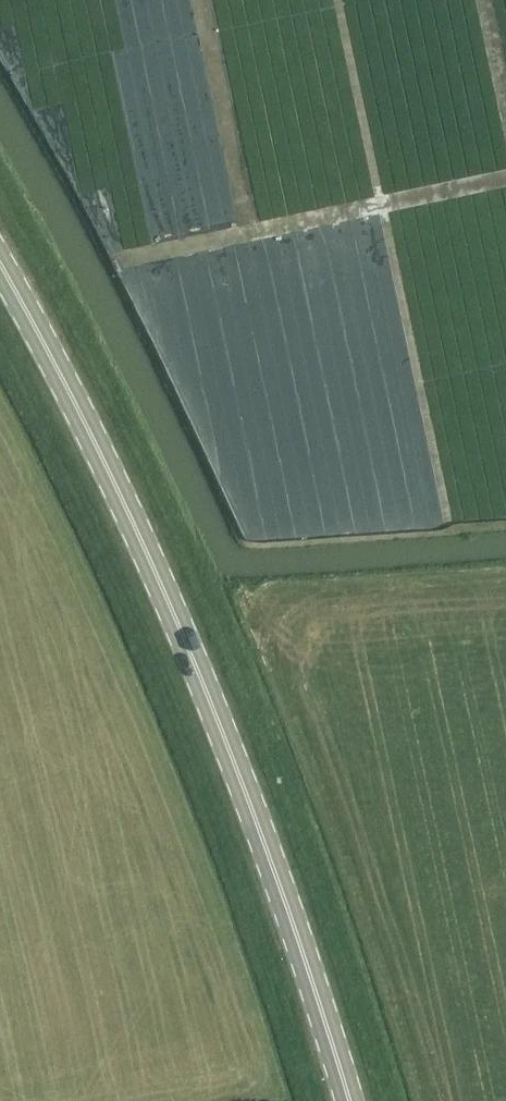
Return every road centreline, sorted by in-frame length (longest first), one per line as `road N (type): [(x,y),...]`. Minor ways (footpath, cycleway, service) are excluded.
road 1 (primary): [(348,1100),(280,888),(190,653),(87,429),(0,266)]

